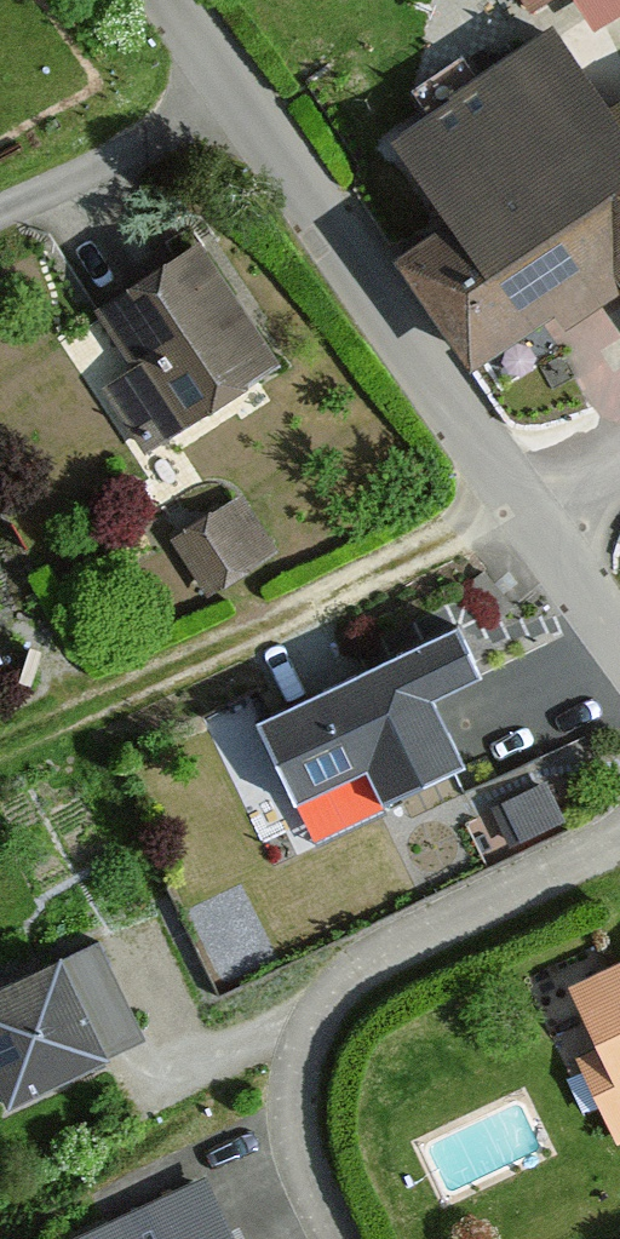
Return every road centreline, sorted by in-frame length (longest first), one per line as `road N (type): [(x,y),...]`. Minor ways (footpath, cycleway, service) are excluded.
road 1 (residential): [(619,661),(133,0)]
road 2 (track): [(516,520),(67,726)]

